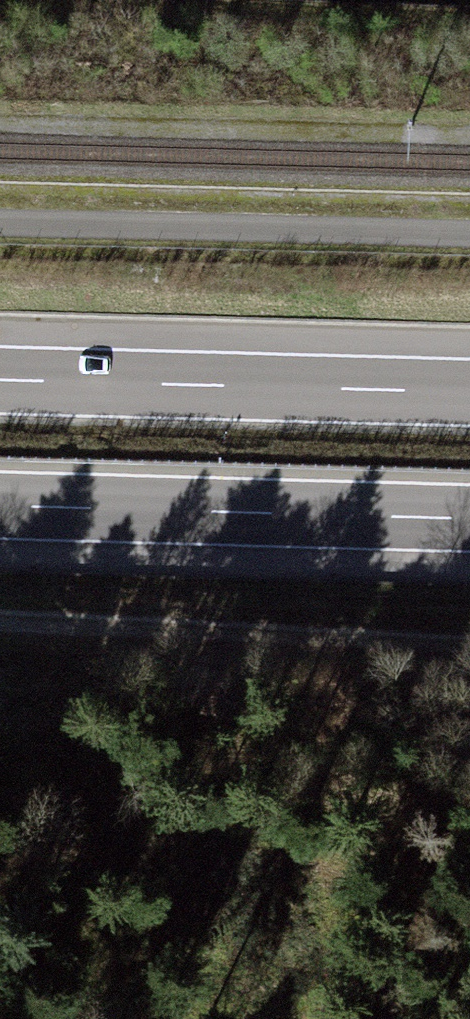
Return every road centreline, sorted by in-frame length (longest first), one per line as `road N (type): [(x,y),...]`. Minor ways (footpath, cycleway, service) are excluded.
road 1 (track): [(469,653),(0,633)]
road 2 (motorway): [(0,507),(469,519)]
road 3 (motorway): [(469,394),(0,382)]

